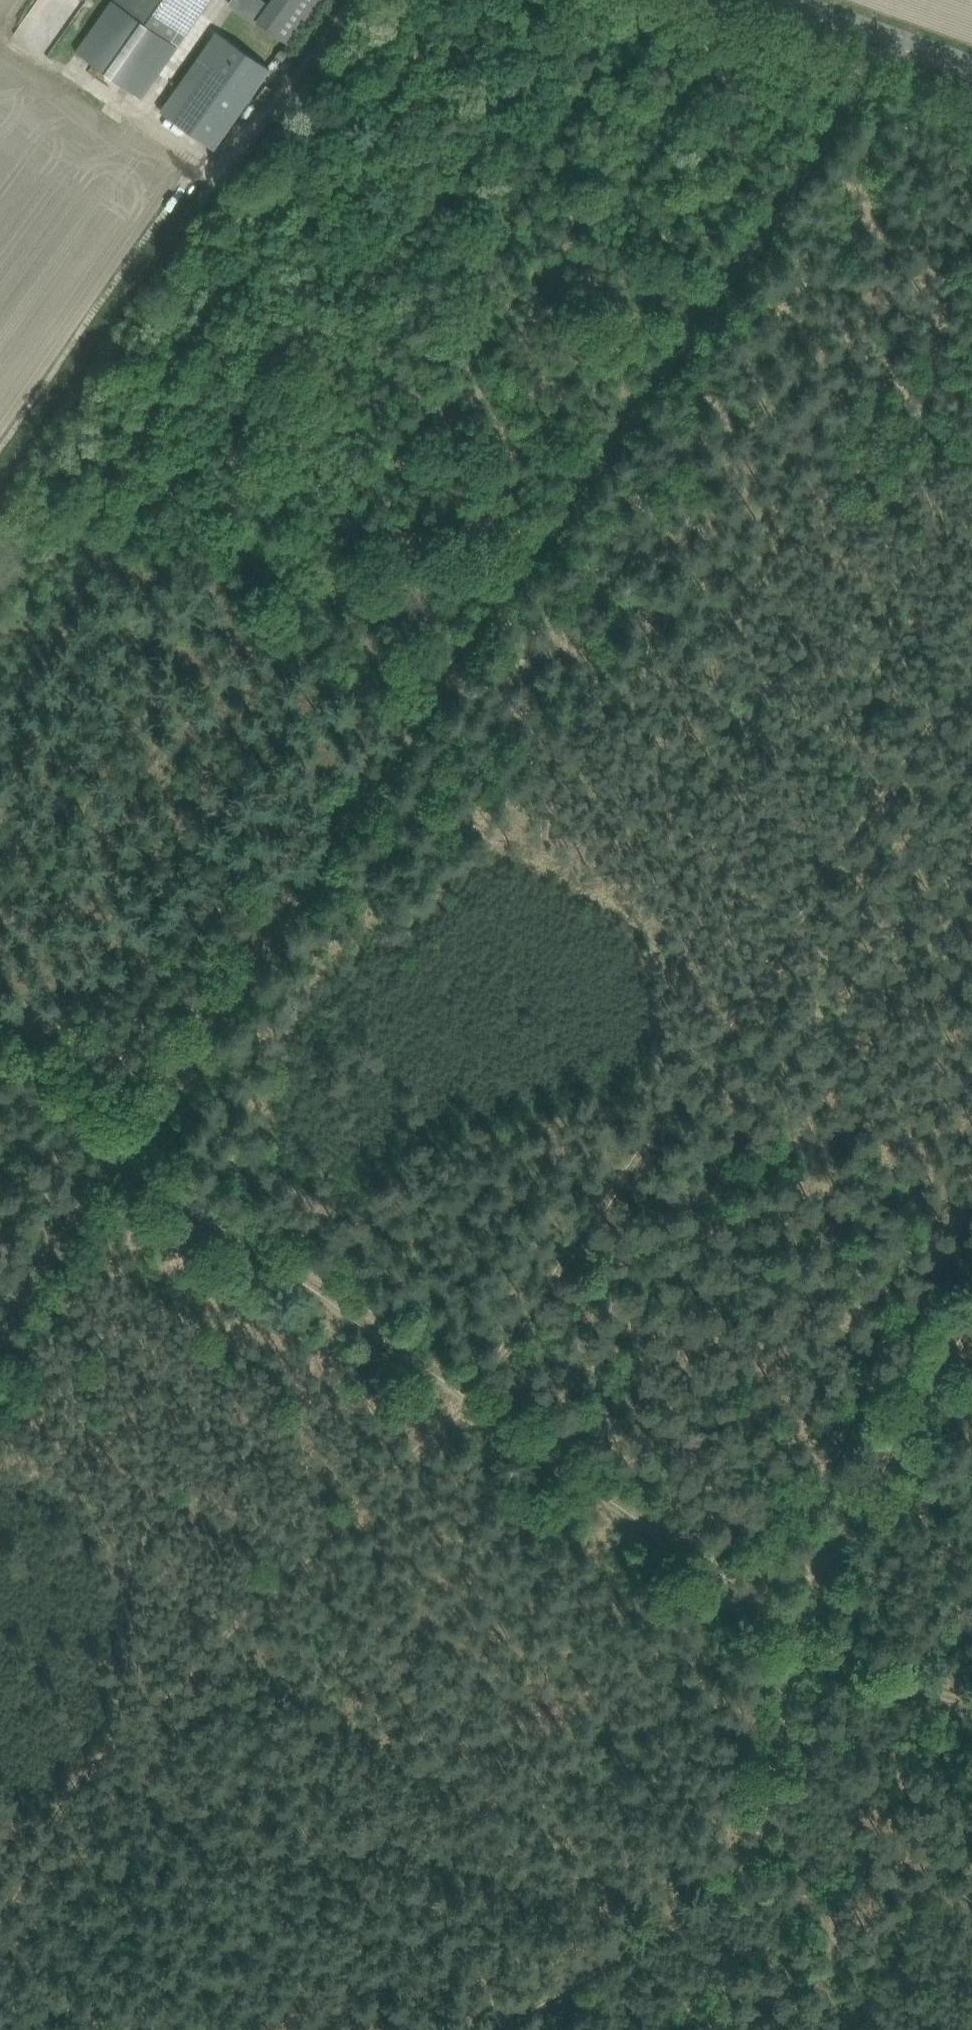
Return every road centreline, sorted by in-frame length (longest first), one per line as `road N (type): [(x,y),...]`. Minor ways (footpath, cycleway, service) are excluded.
road 1 (track): [(0,491),(339,13)]
road 2 (tertiary): [(783,0),(971,66)]

